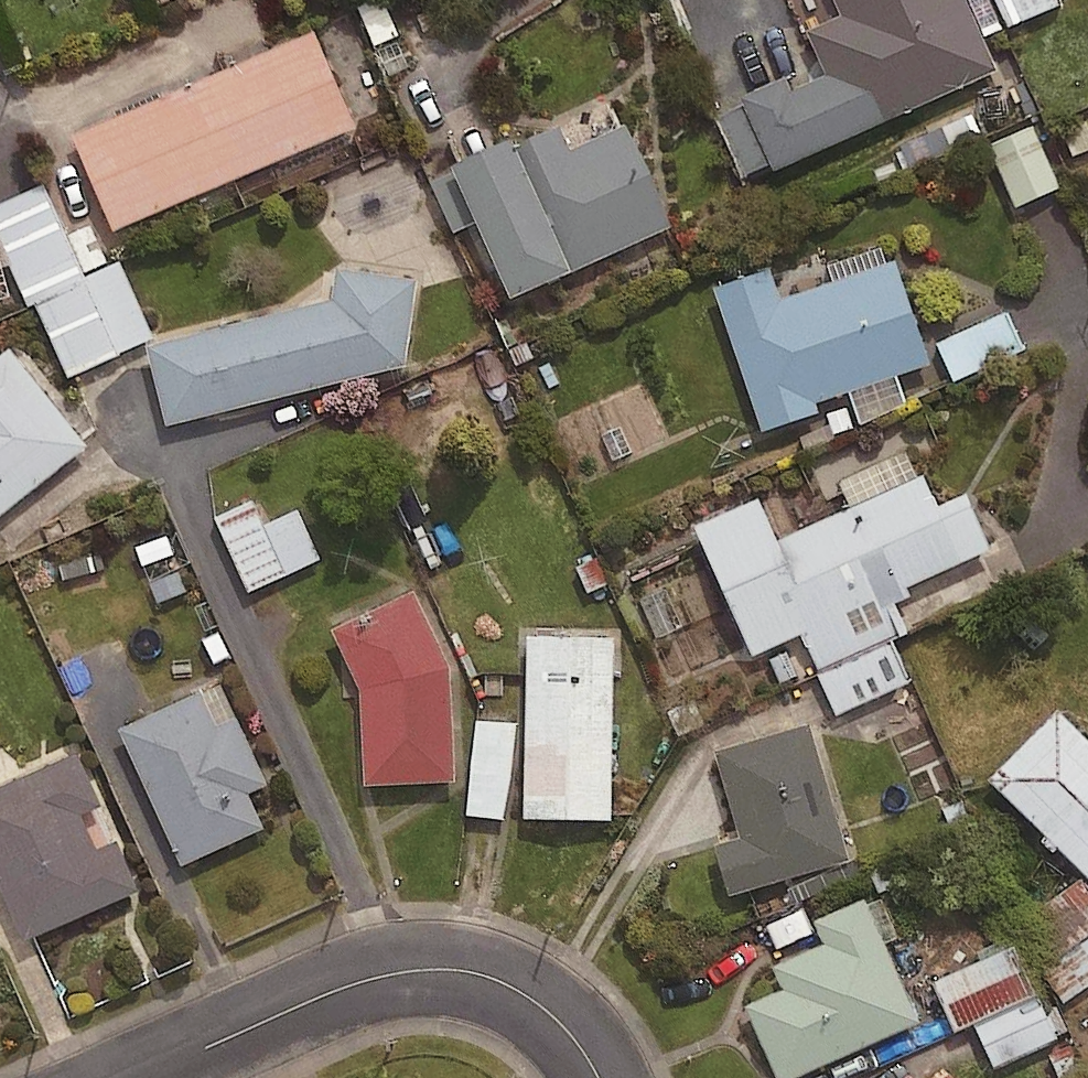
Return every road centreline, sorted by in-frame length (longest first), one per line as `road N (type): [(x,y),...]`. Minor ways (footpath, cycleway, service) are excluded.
road 1 (residential): [(598,1077),(568,1030),(536,1003),(455,969),(368,980),(136,1077)]

